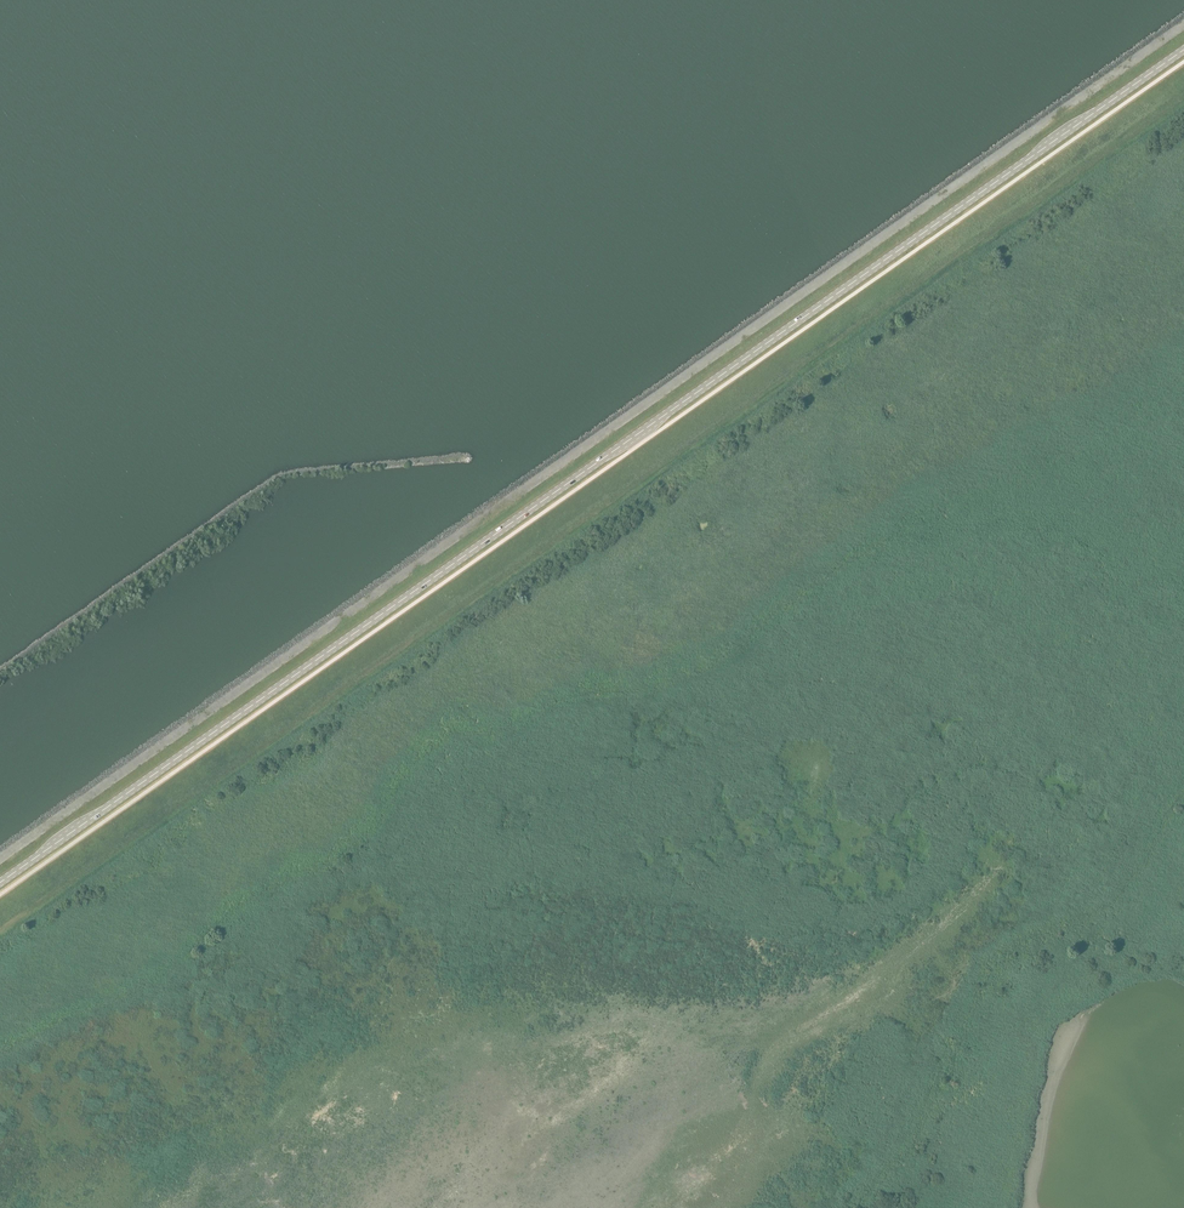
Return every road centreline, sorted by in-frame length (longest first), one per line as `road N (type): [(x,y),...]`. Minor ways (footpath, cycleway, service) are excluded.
road 1 (secondary): [(0,878),(1183,55)]

